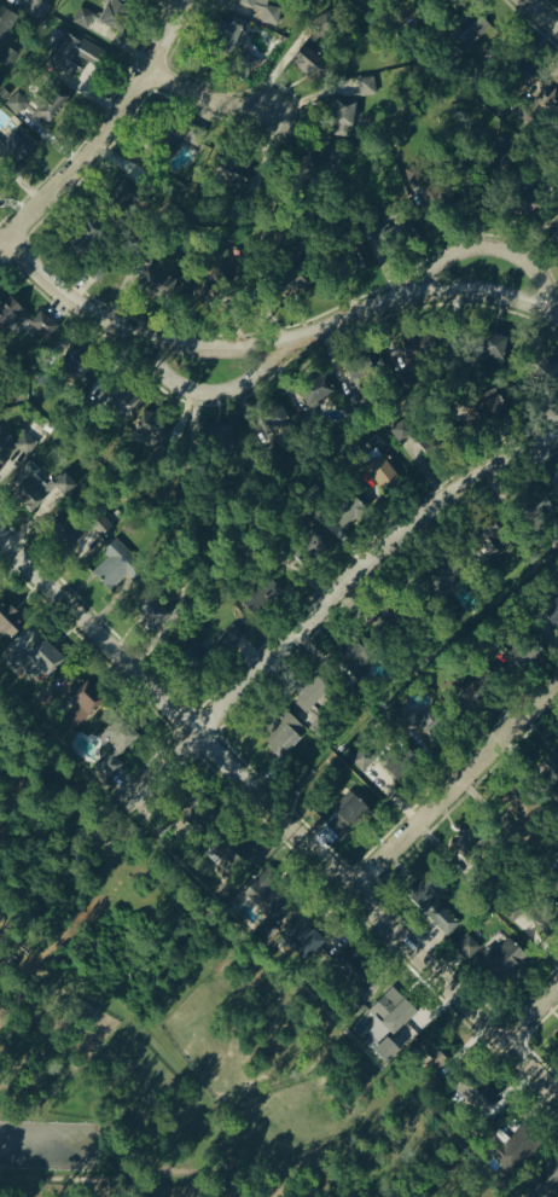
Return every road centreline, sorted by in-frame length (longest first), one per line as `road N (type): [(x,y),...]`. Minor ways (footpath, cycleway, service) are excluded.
road 1 (residential): [(0,535),(557,1097)]
road 2 (residential): [(1,234),(83,310),(179,343),(271,342),(423,287),(494,292),(557,318)]
road 3 (residential): [(121,800),(400,524),(477,470),(557,438)]
road 4 (residential): [(0,236),(120,115),(187,0)]
road 5 (residential): [(353,889),(557,690)]
road 6 (residential): [(147,335),(155,366),(196,390),(222,389),(255,371),(271,342)]
road 7 (residential): [(423,287),(452,251),(499,246),(539,278),(542,308)]
road 8 (residential): [(156,59),(271,104)]

